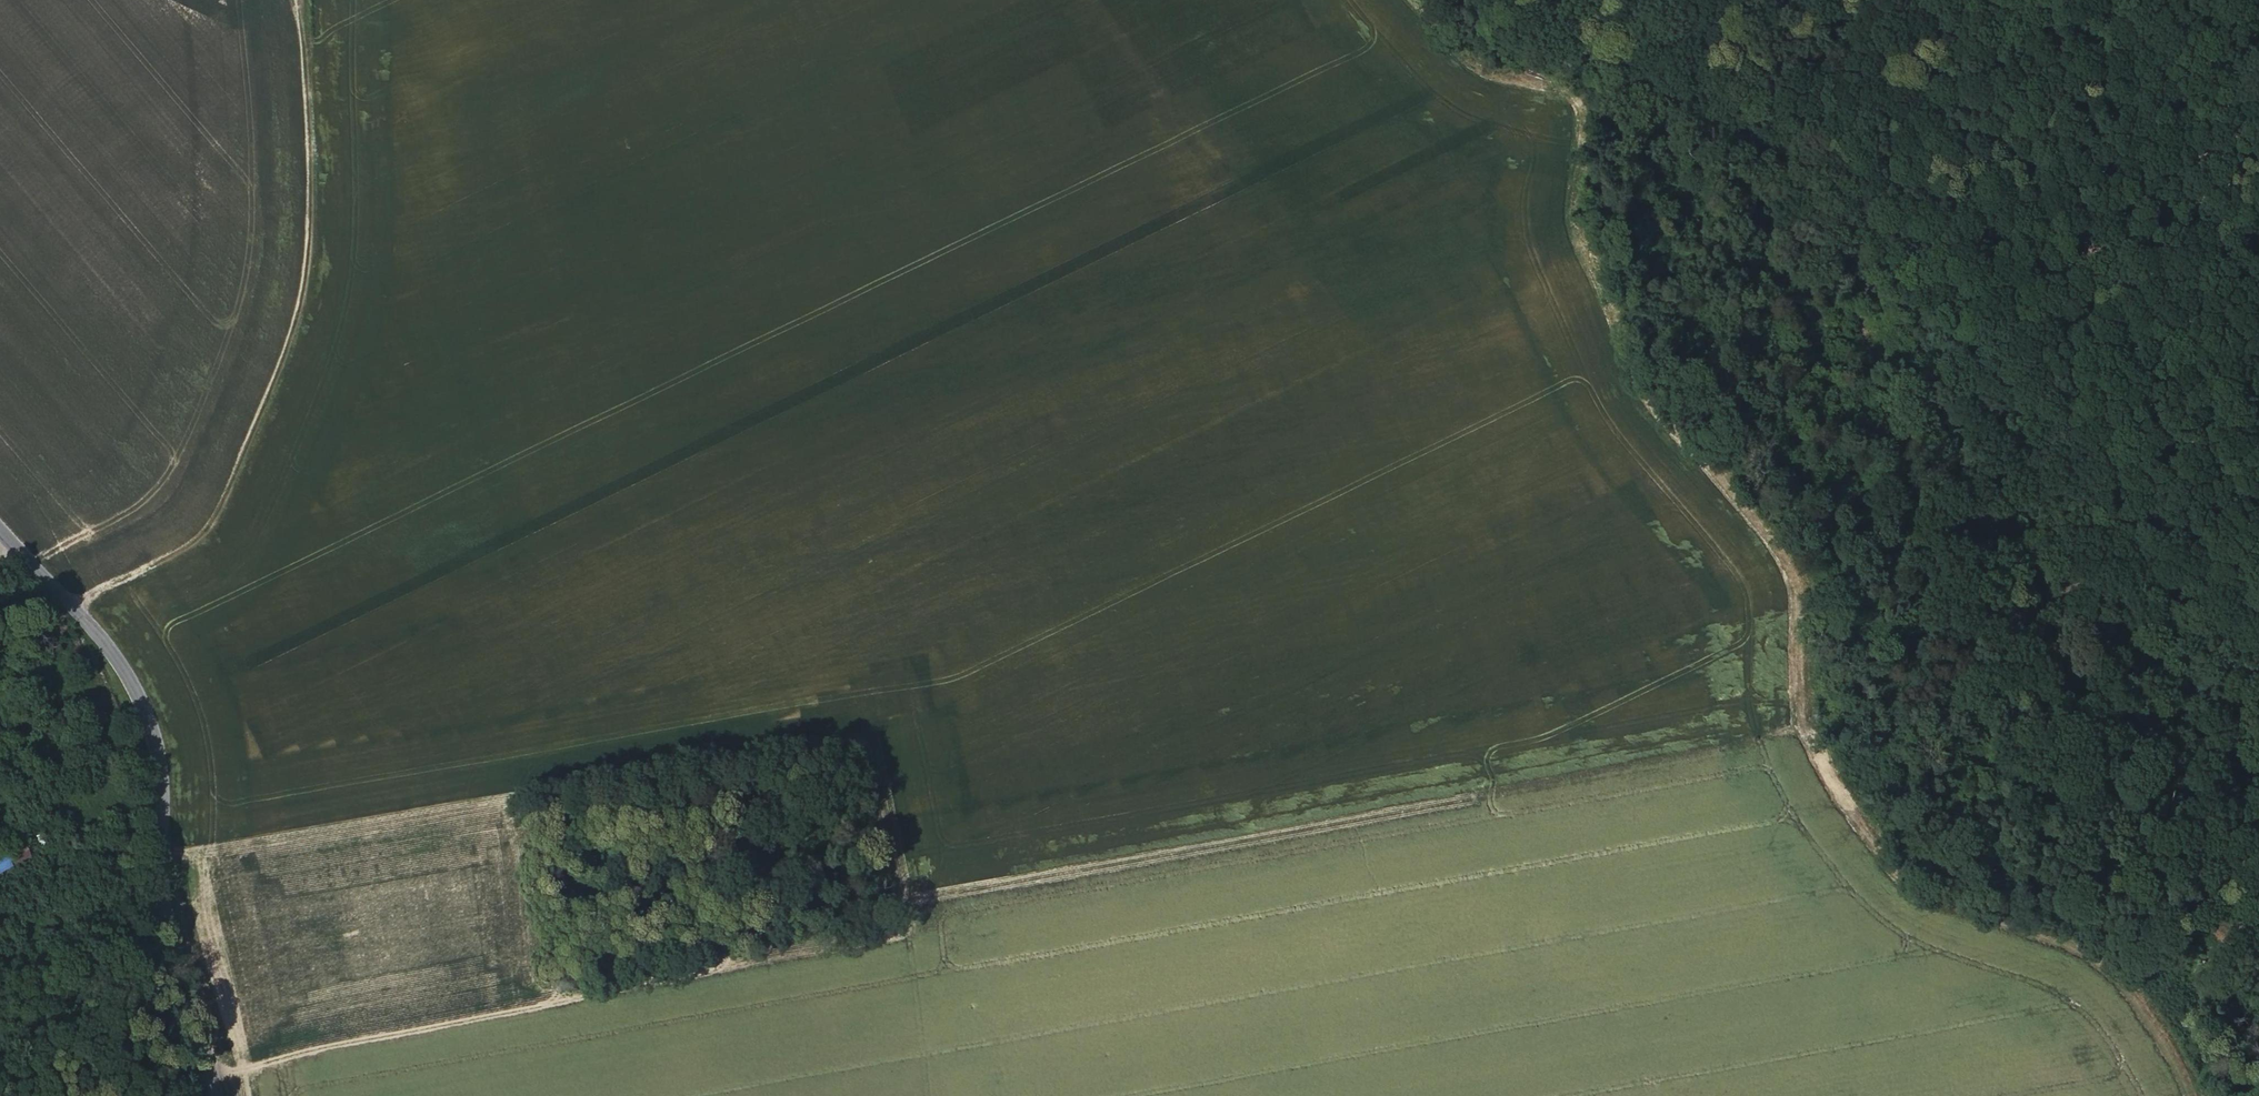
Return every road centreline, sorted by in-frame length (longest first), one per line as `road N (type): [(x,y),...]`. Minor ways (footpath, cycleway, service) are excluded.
road 1 (tertiary): [(0,530),(111,654),(152,723),(162,759),(167,912),(217,1095)]
road 2 (track): [(310,151),(315,244),(303,316),(218,518),(187,561),(71,607)]

